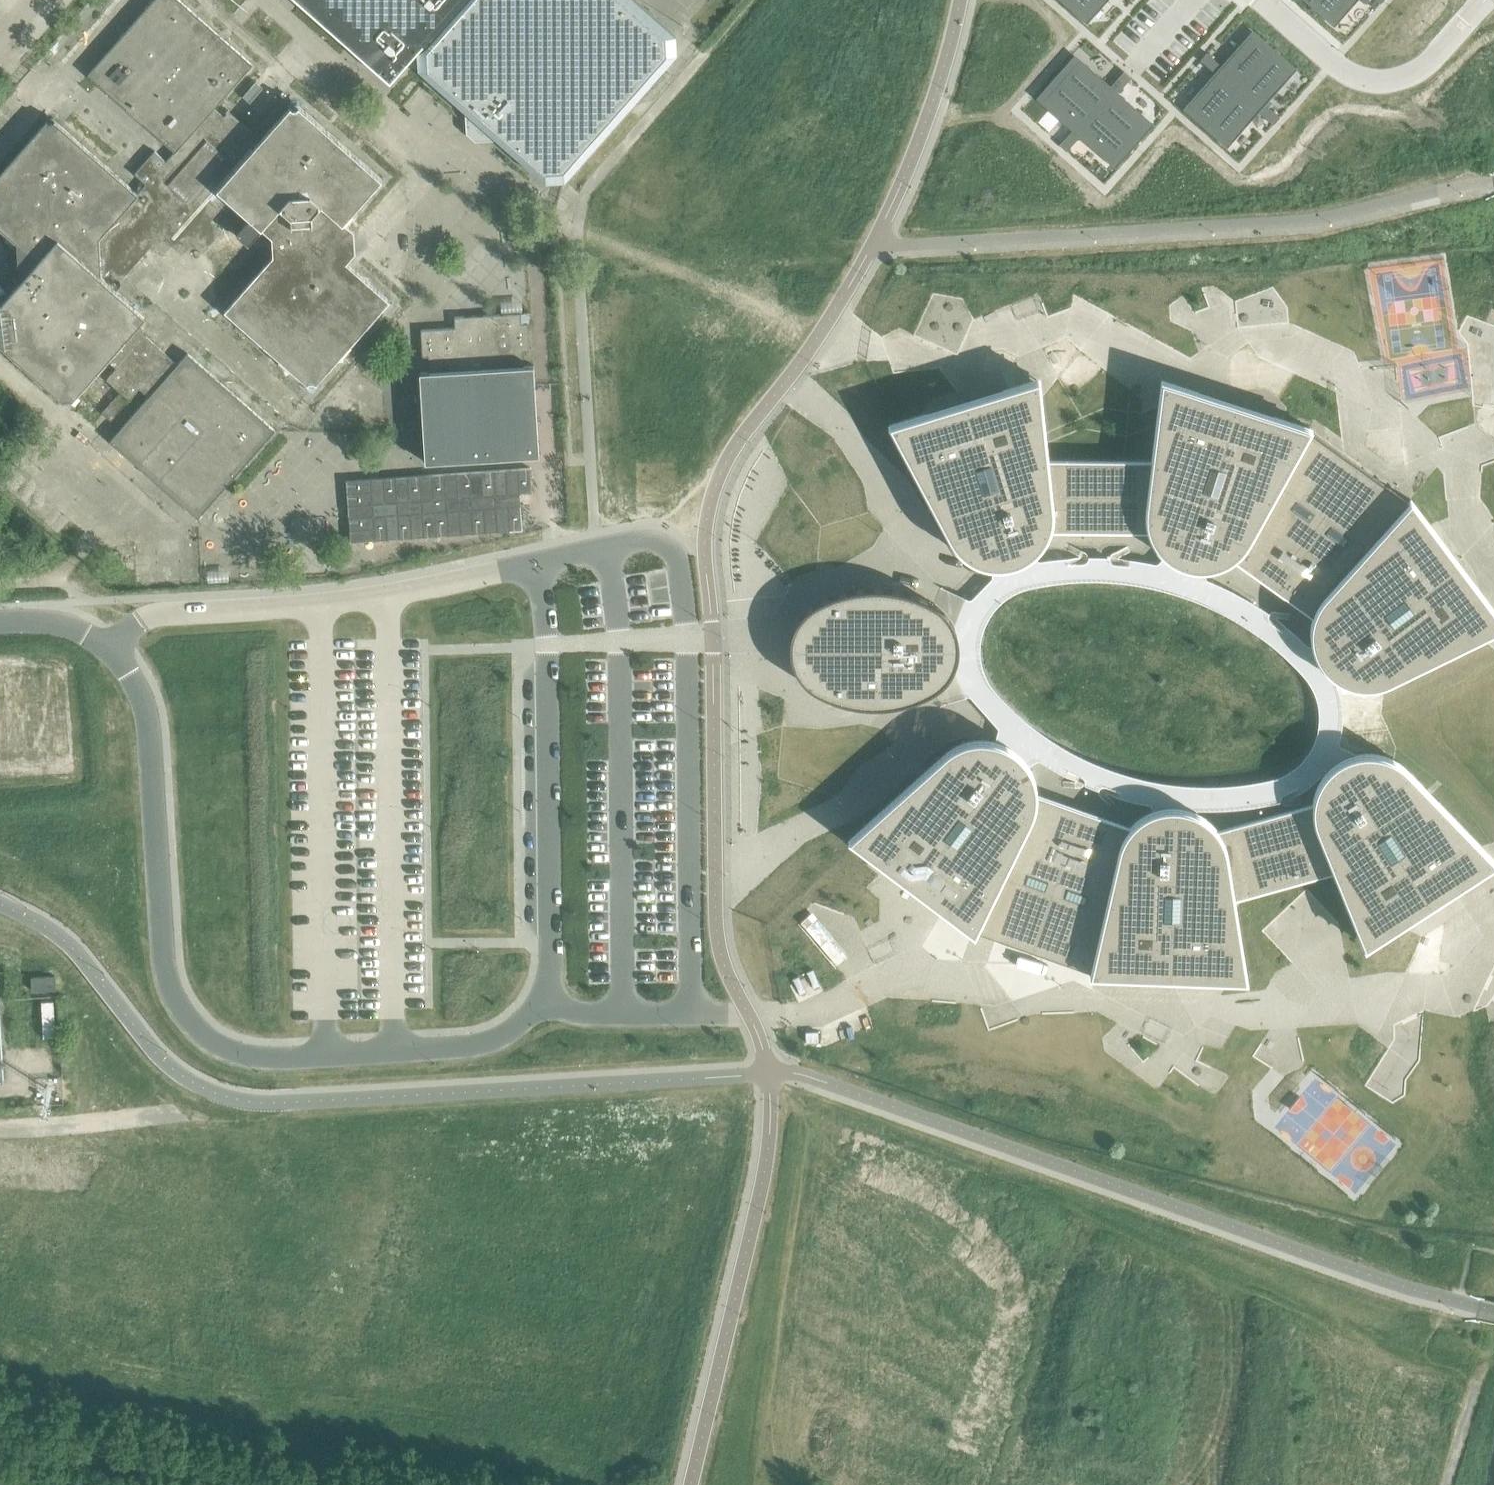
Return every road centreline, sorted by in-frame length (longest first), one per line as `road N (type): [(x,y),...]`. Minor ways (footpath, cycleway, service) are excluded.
road 1 (residential): [(109,652),(144,716),(166,969),(192,1030),(216,1050),(281,1068),(452,1046),(494,1035),(547,997),(543,643),(534,567),(383,594),(144,618)]
road 2 (residential): [(1485,0),(1422,71),(1380,84),(1331,62),(1263,0)]

